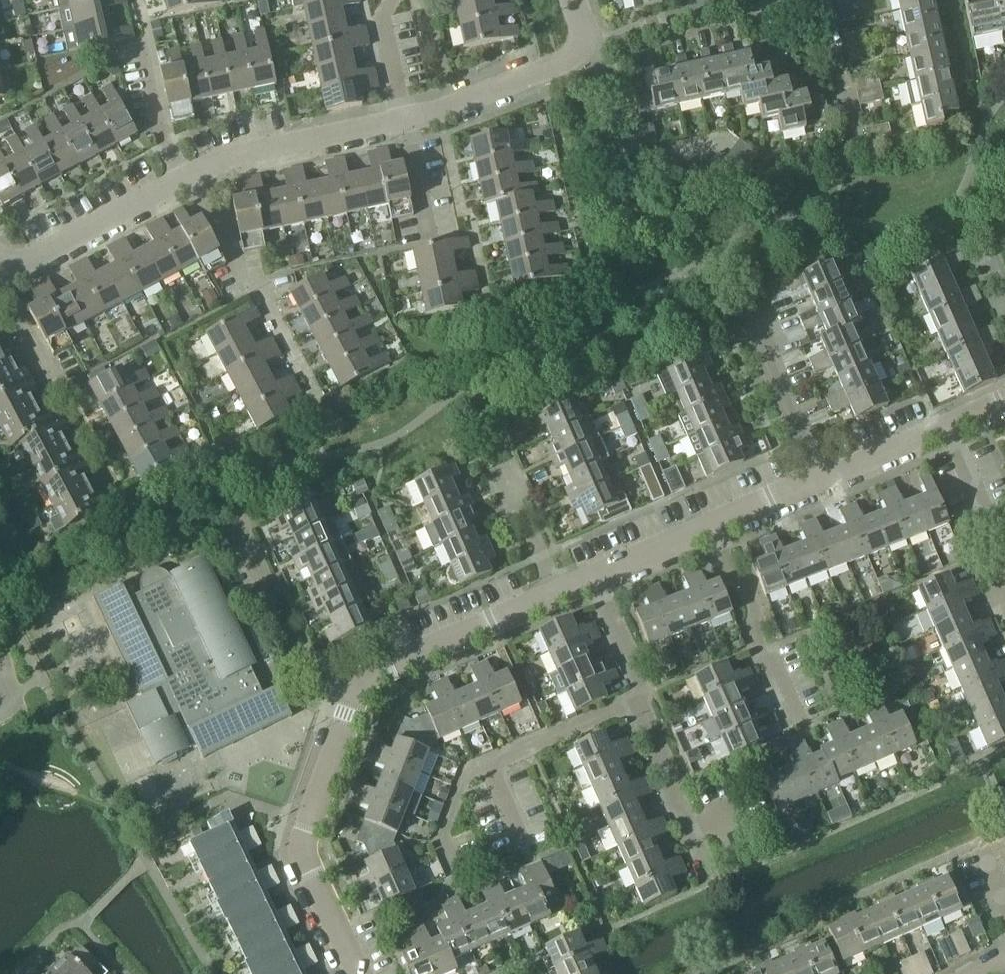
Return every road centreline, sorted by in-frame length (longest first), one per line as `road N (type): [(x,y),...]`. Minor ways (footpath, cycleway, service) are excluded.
road 1 (residential): [(360,690),(301,854),(358,973)]
road 2 (residential): [(316,392),(192,171)]
road 3 (residential): [(806,731),(761,646),(744,583),(731,573),(712,529)]
road 4 (residential): [(360,690),(305,667),(236,522)]
road 5 (residential): [(192,171),(404,118)]
road 6 (residential): [(557,596),(360,690)]
road 7 (residential): [(1,276),(182,176)]
road 8 (residential): [(404,118),(591,46)]
road 9 (residential): [(645,695),(642,712),(714,875)]
road 10 (residential): [(1004,597),(994,573),(1000,548),(943,427)]
road 11 (residential): [(489,764),(645,695)]
road 12 (residential): [(822,481),(753,325)]
road 13 (residential): [(557,596),(499,465)]
road 14 (residential): [(182,176),(165,144),(148,39)]
road 15 (residential): [(591,46),(722,0)]
road 16 (residential): [(849,131),(818,0)]
road 17 (residential): [(943,427),(822,481)]
road 18 (residential): [(489,764),(468,774),(443,837),(458,874)]
road 19 (residential): [(712,529),(594,581)]
road 20 (residential): [(1,276),(61,388)]
road 21 (residential): [(645,695),(594,581)]
road 22 (residential): [(404,118),(384,23),(393,0)]
road 23 (residential): [(434,235),(404,118)]

